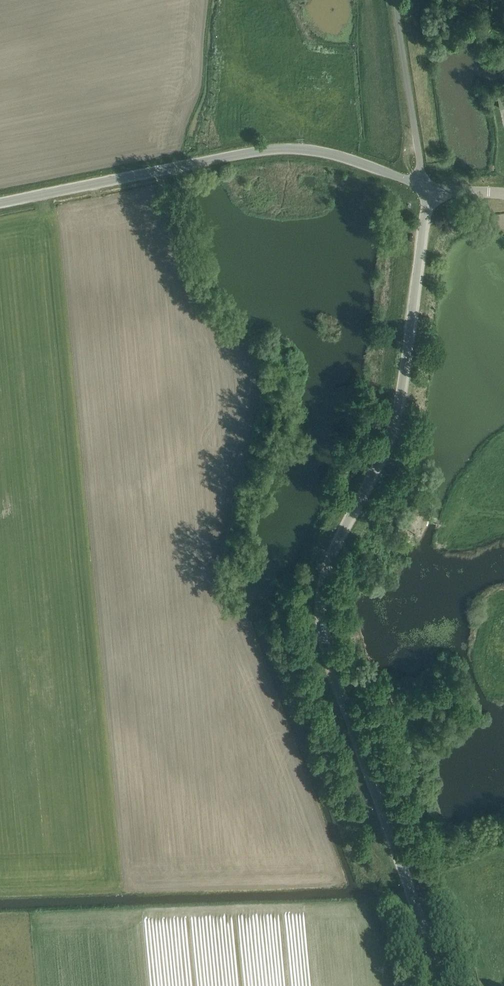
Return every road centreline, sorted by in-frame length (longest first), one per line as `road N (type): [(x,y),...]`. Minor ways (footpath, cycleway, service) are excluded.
road 1 (unclassified): [(443,985),(321,617),(331,556),(396,418),(423,185)]
road 2 (unclassified): [(0,202),(281,148),(337,156),(423,185)]
road 3 (unclassified): [(423,185),(396,0)]

